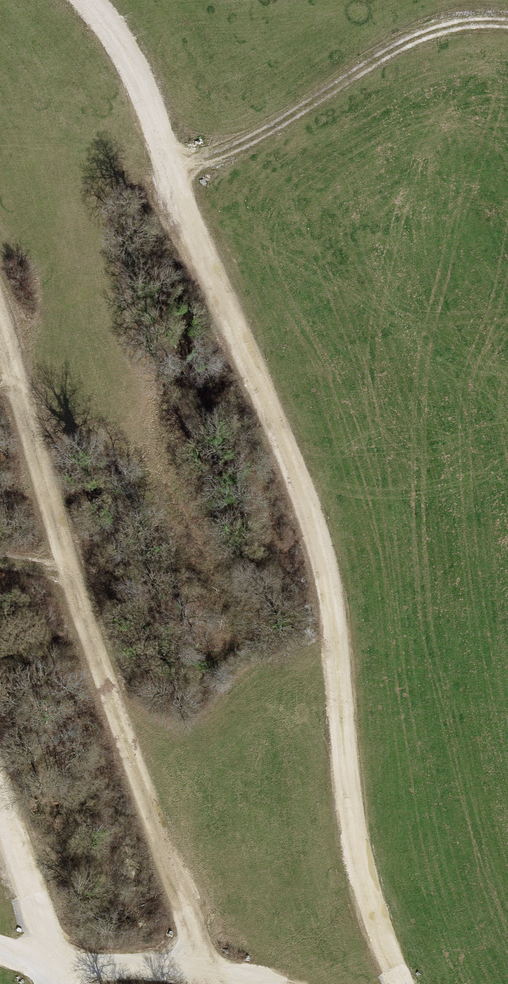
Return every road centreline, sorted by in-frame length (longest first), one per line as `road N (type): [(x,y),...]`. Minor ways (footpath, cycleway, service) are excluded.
road 1 (track): [(398,983),(364,883),(347,799),(330,592),(312,526),(170,179),(137,77),(87,0)]
road 2 (track): [(0,327),(57,534),(210,983)]
road 3 (track): [(170,179),(266,132),(373,60),(439,28),(507,25)]
road 4 (track): [(0,946),(51,968),(203,966),(263,983)]
road 5 (track): [(0,801),(56,983)]

